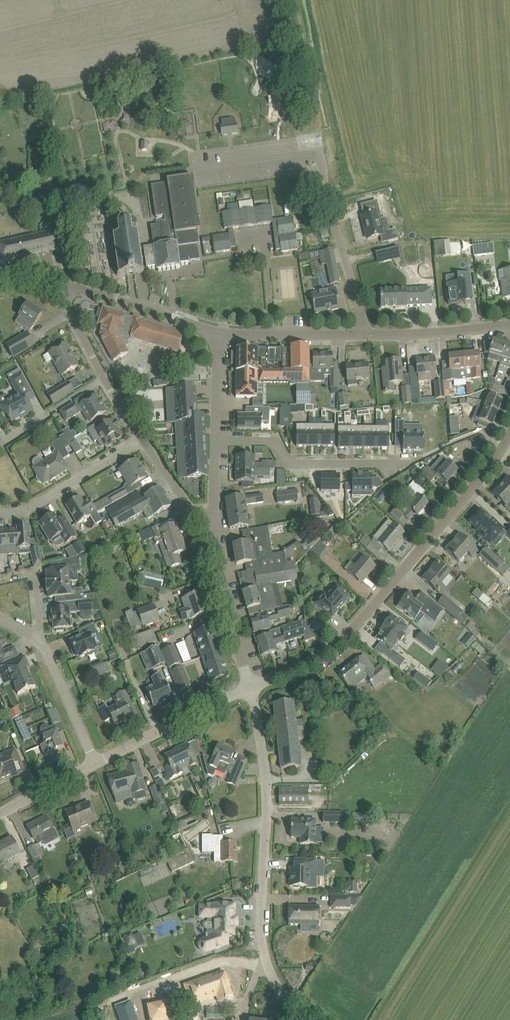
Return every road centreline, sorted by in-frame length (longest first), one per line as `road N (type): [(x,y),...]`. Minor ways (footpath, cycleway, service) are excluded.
road 1 (residential): [(249,687),(345,638),(509,435)]
road 2 (unclassified): [(301,1019),(274,987),(261,942),(266,824),(249,687)]
road 3 (unclassified): [(273,338),(509,325)]
road 4 (residential): [(383,463),(285,464),(272,443),(214,441)]
road 5 (residential): [(143,439),(54,285)]
road 6 (unclassified): [(96,763),(249,687)]
road 7 (unclassified): [(54,285),(216,333)]
road 8 (residential): [(249,687),(214,527)]
road 9 (residential): [(0,513),(25,510),(143,439)]
road 10 (residential): [(96,763),(41,641)]

